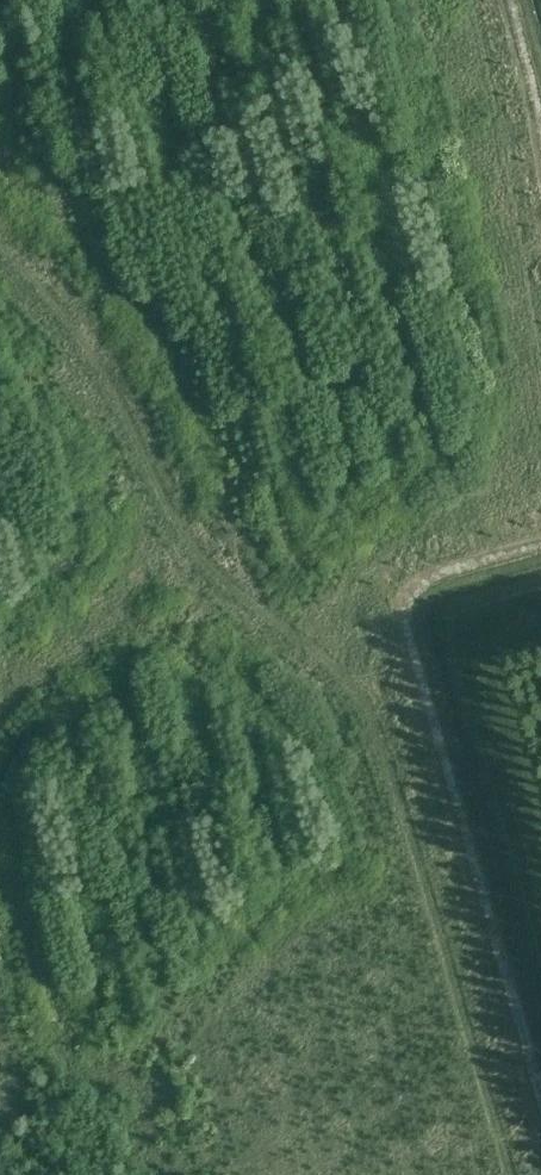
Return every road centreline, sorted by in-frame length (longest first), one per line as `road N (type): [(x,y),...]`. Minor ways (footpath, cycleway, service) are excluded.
road 1 (track): [(540,633),(503,645),(491,663),(540,848)]

